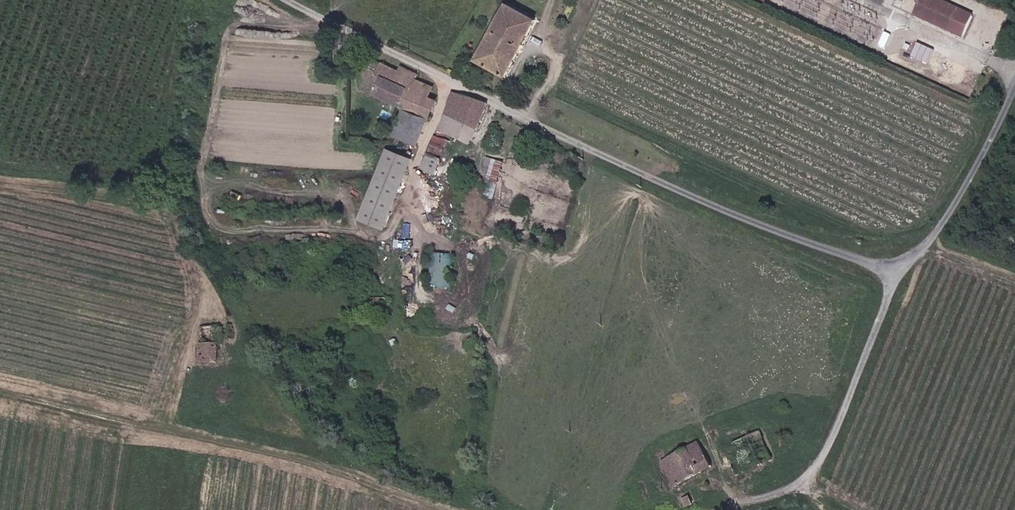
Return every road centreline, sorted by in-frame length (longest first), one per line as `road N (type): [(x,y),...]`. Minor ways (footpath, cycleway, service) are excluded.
road 1 (unclassified): [(897,272),(688,193),(288,0)]
road 2 (unclassified): [(752,501),(785,493),(815,472),(835,440),(897,272)]
road 3 (unclassified): [(1014,97),(931,247),(897,272)]
road 4 (track): [(552,0),(543,35),(556,67),(521,116)]

